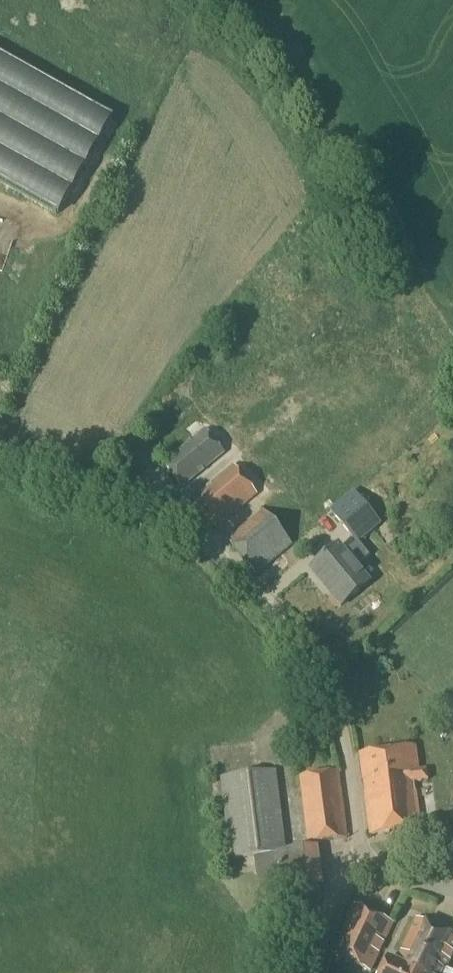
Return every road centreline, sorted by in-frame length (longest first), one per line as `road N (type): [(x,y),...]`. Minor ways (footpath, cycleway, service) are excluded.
road 1 (unclassified): [(366,856),(354,834),(333,704),(272,616),(208,554),(165,527),(0,462)]
road 2 (unclassified): [(314,972),(332,905),(366,856)]

